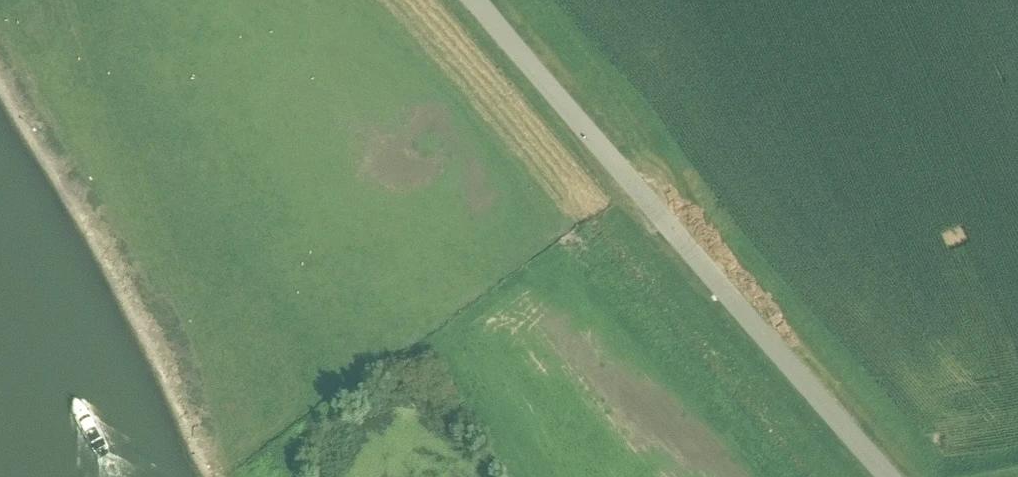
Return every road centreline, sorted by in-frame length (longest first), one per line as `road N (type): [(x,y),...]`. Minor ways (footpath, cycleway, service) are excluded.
road 1 (unclassified): [(888,476),(479,0)]

